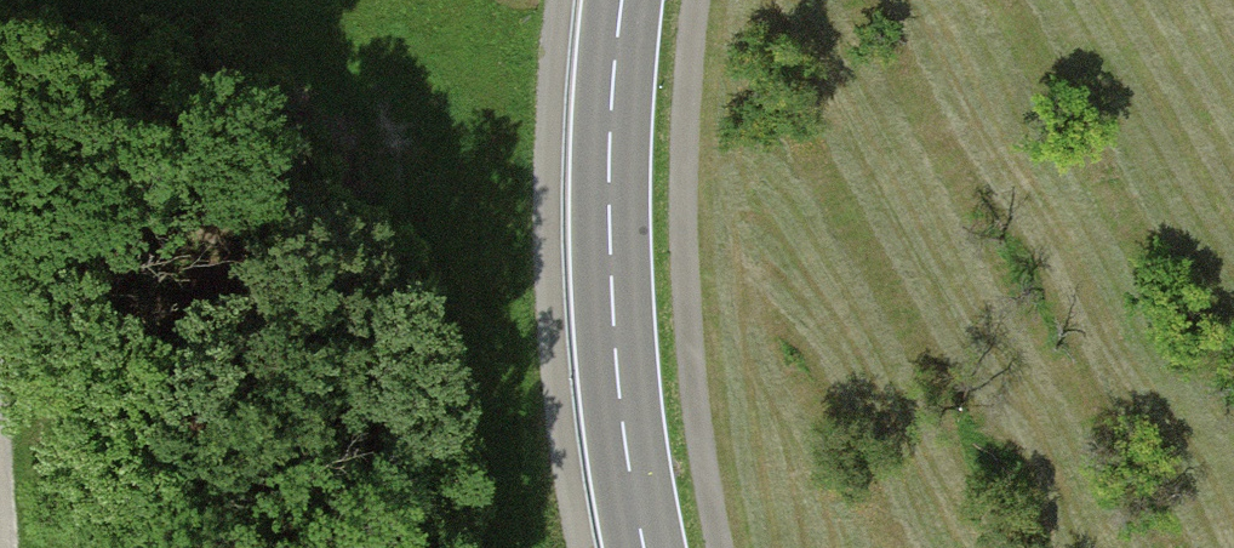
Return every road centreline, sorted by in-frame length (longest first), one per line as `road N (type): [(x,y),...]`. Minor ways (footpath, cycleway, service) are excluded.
road 1 (secondary): [(643,547),(617,391),(609,194),(622,0)]

